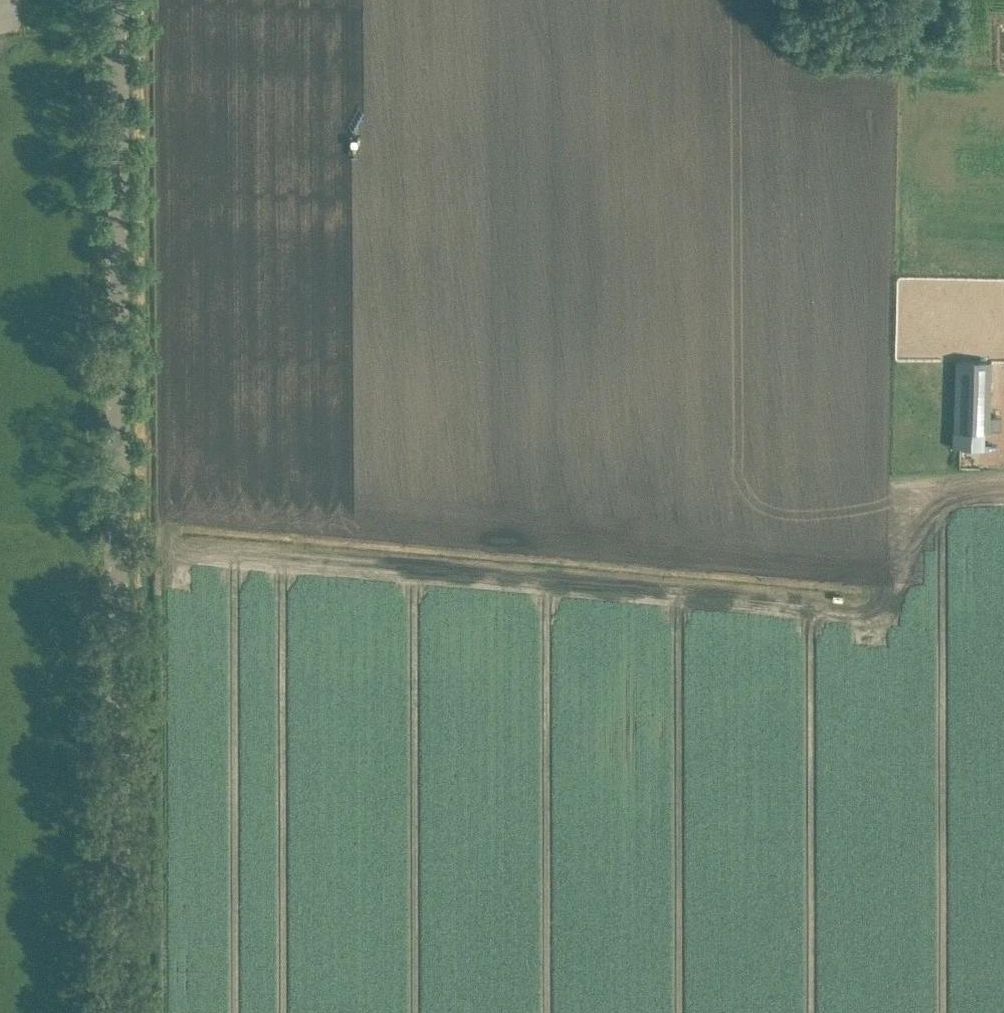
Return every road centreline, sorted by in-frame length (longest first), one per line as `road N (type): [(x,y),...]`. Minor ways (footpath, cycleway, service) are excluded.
road 1 (tertiary): [(121,1012),(117,0)]

